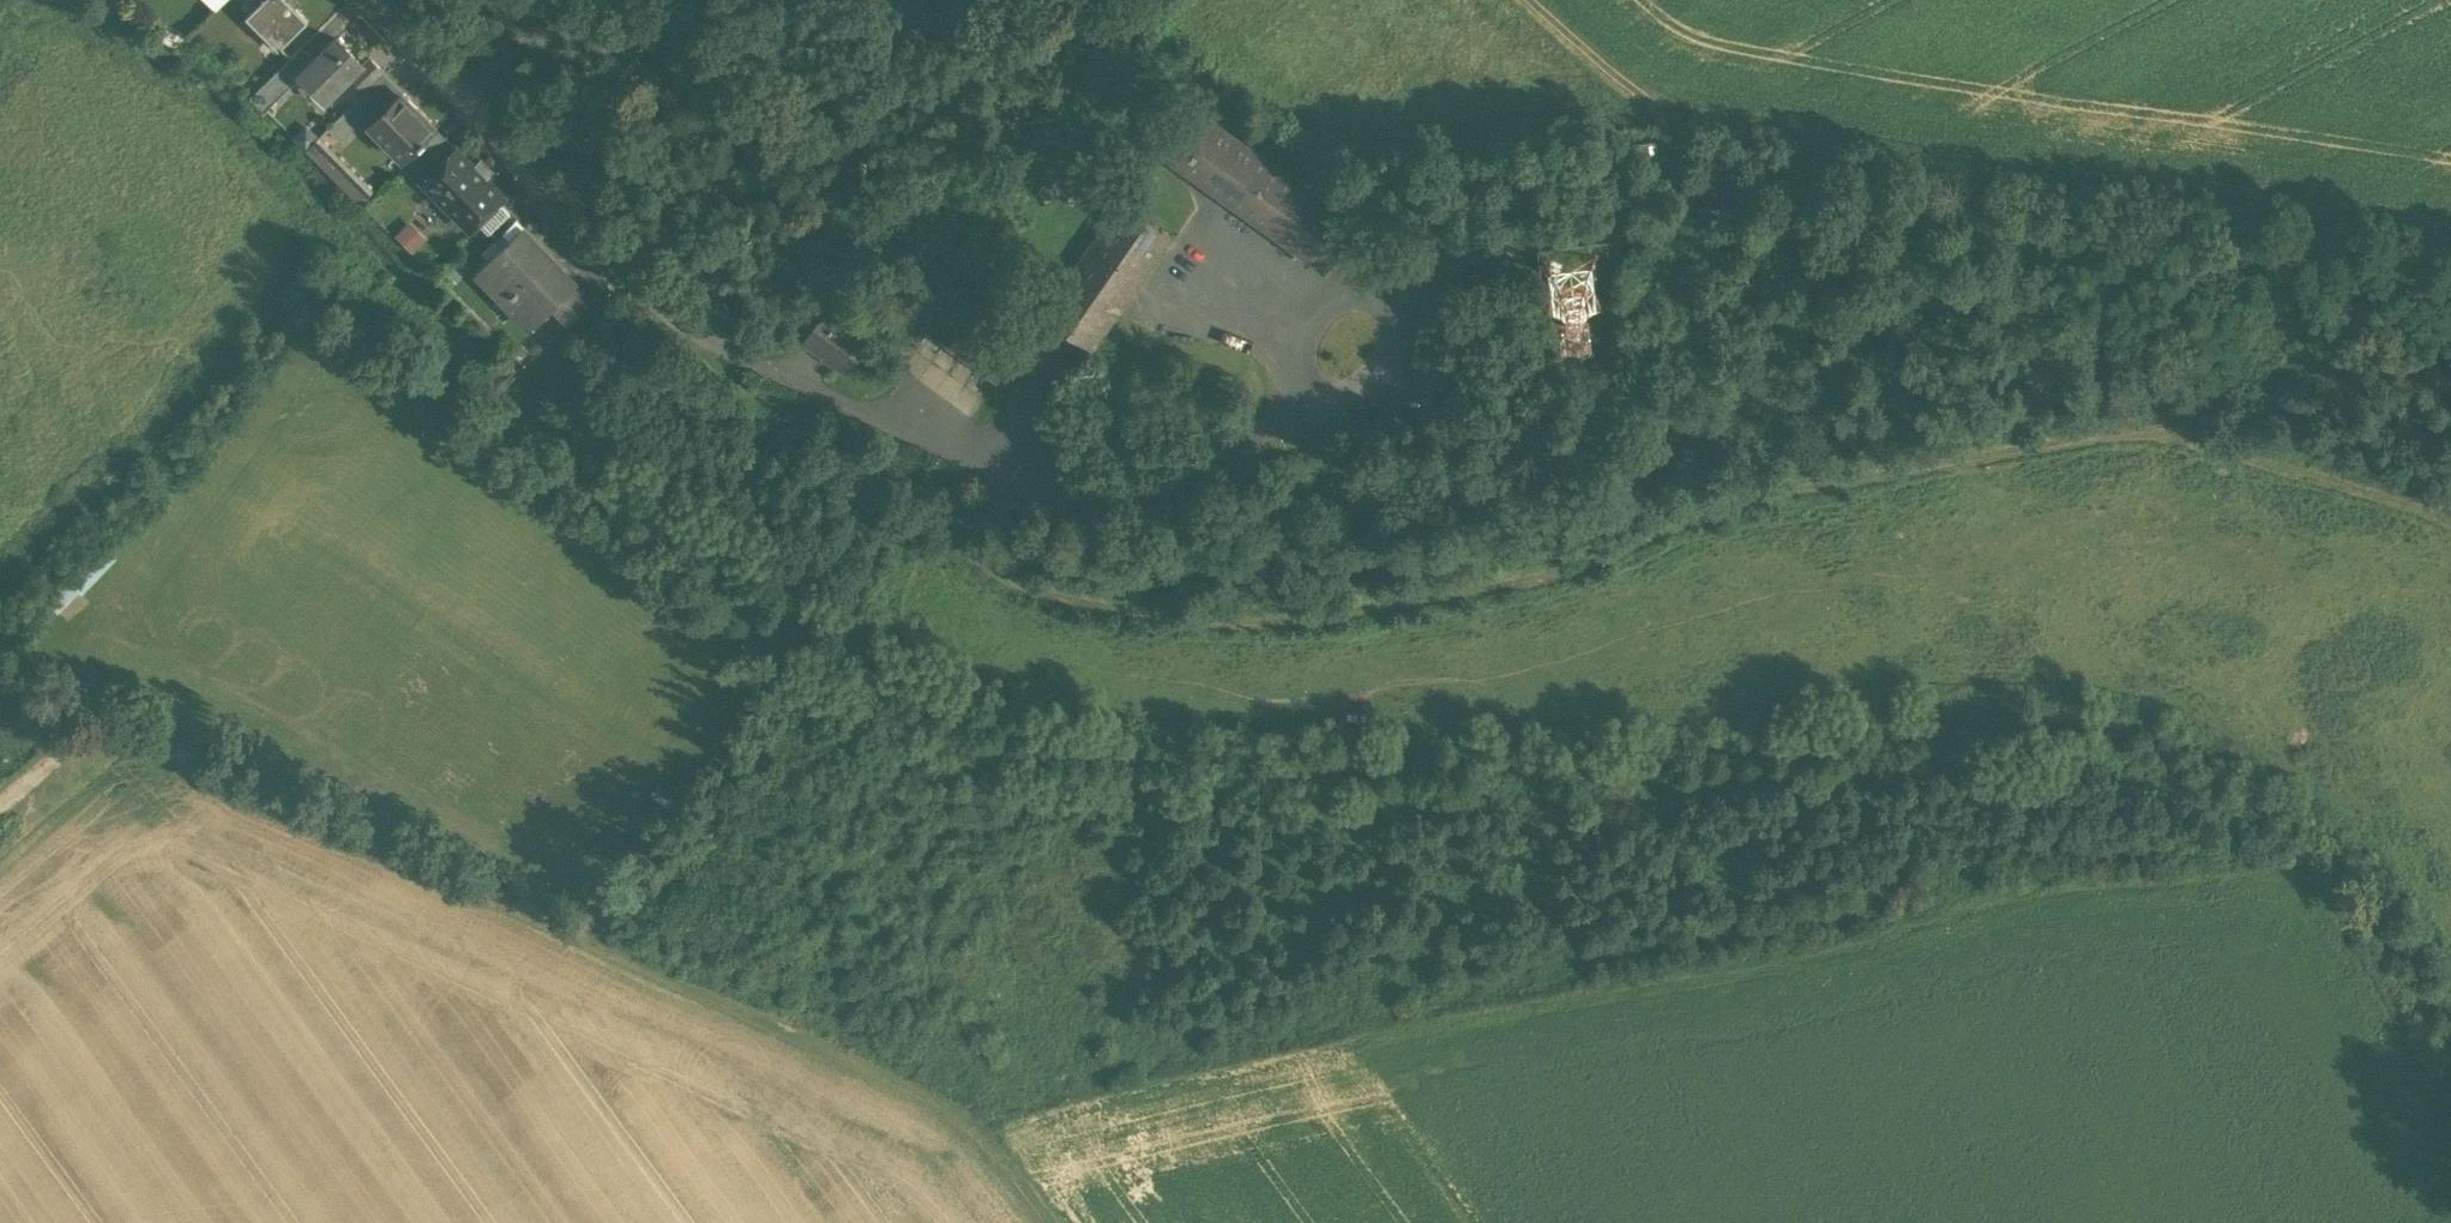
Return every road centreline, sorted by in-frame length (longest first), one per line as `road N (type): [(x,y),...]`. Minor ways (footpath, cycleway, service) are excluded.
road 1 (track): [(696,343),(697,361),(890,477),(1020,587),(1192,624),(1324,619),(1538,583),(1608,565),(1710,509),(2154,429),(2450,521)]
road 2 (track): [(66,743),(156,747),(930,1098),(1000,1145),(1052,1222)]
road 3 (track): [(2450,233),(2174,183),(1659,110),(1537,0)]
road 4 (residential): [(365,0),(617,280),(696,343)]

